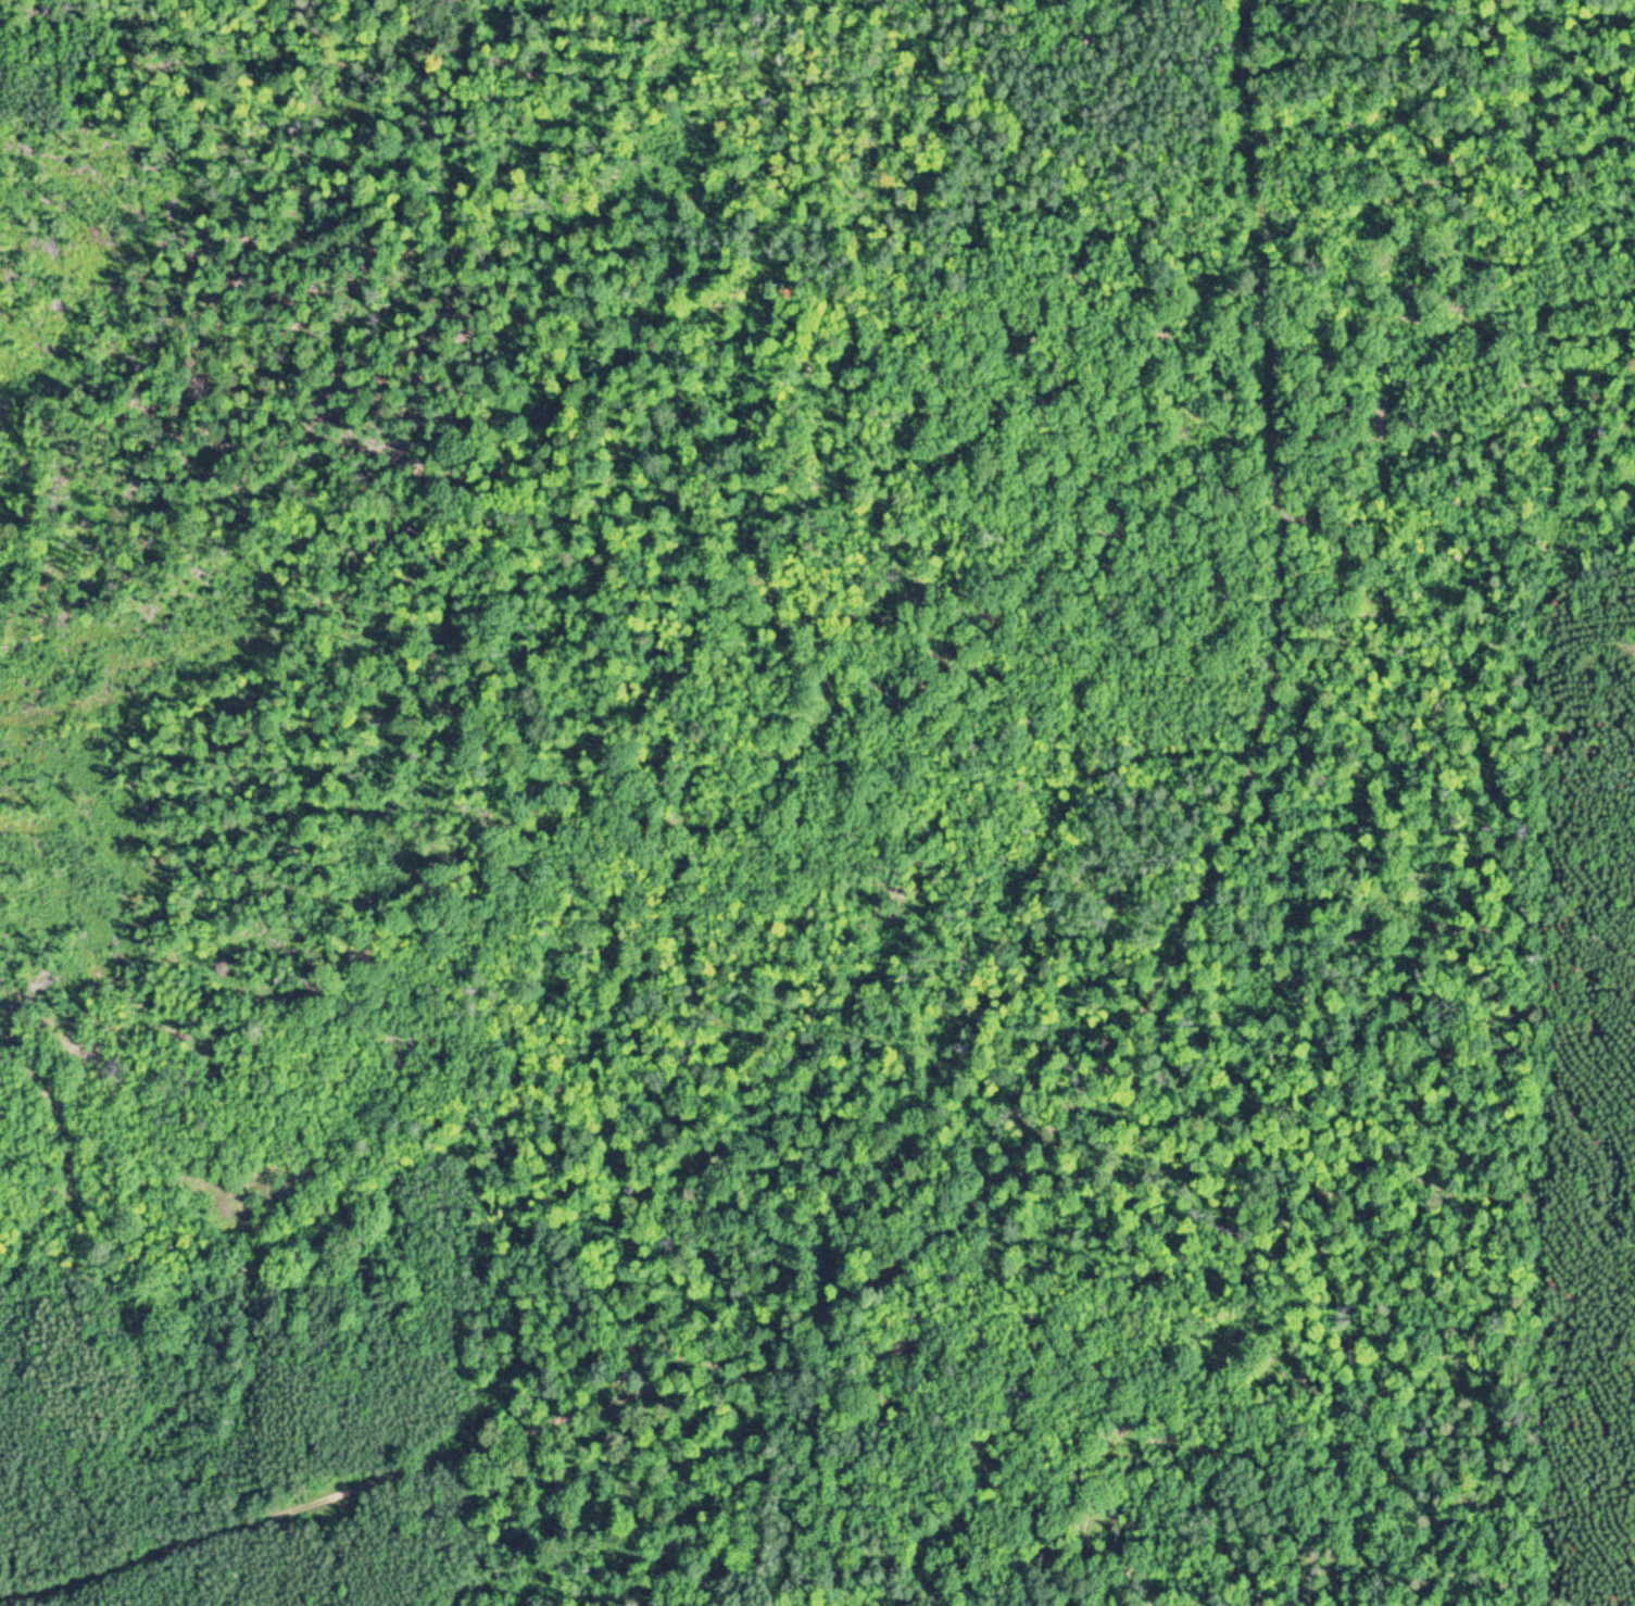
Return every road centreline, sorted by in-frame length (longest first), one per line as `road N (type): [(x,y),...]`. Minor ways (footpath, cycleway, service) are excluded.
road 1 (track): [(1255,0),(1283,557),(1275,689),(1237,815),(1175,943),(1071,1097),(993,1191),(891,1279),(784,1340),(76,1582),(0,1600)]

